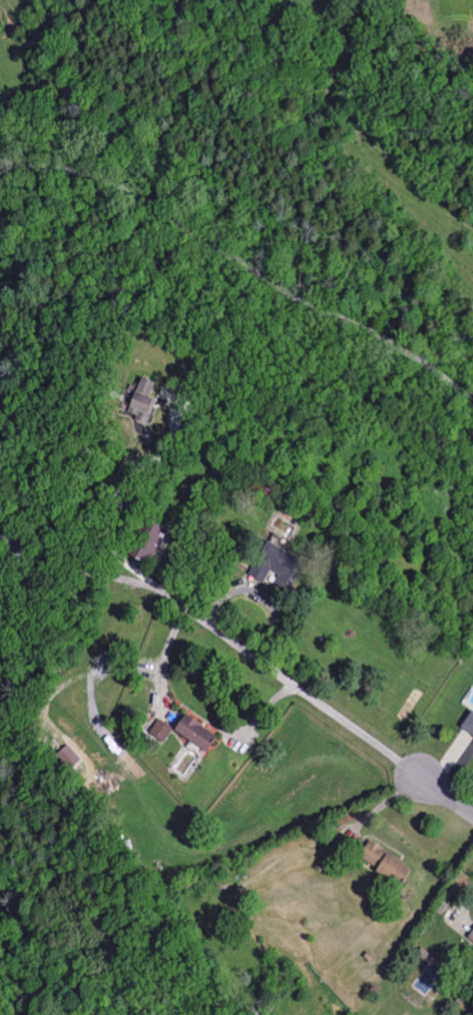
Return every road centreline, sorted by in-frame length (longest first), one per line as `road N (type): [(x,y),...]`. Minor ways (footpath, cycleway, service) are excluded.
road 1 (residential): [(472,404),(424,365),(328,316),(103,174),(0,164)]
road 2 (residential): [(472,817),(404,755),(163,585),(136,576)]

